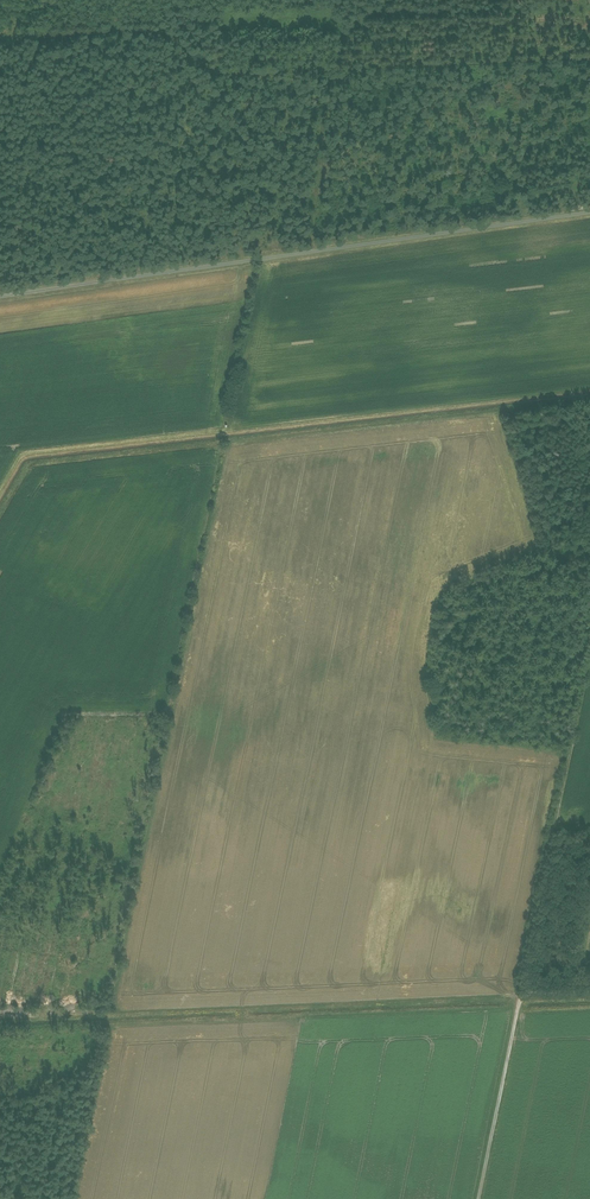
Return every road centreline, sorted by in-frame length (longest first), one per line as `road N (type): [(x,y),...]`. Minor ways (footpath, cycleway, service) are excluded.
road 1 (track): [(0,296),(589,212)]
road 2 (track): [(523,992),(589,665)]

